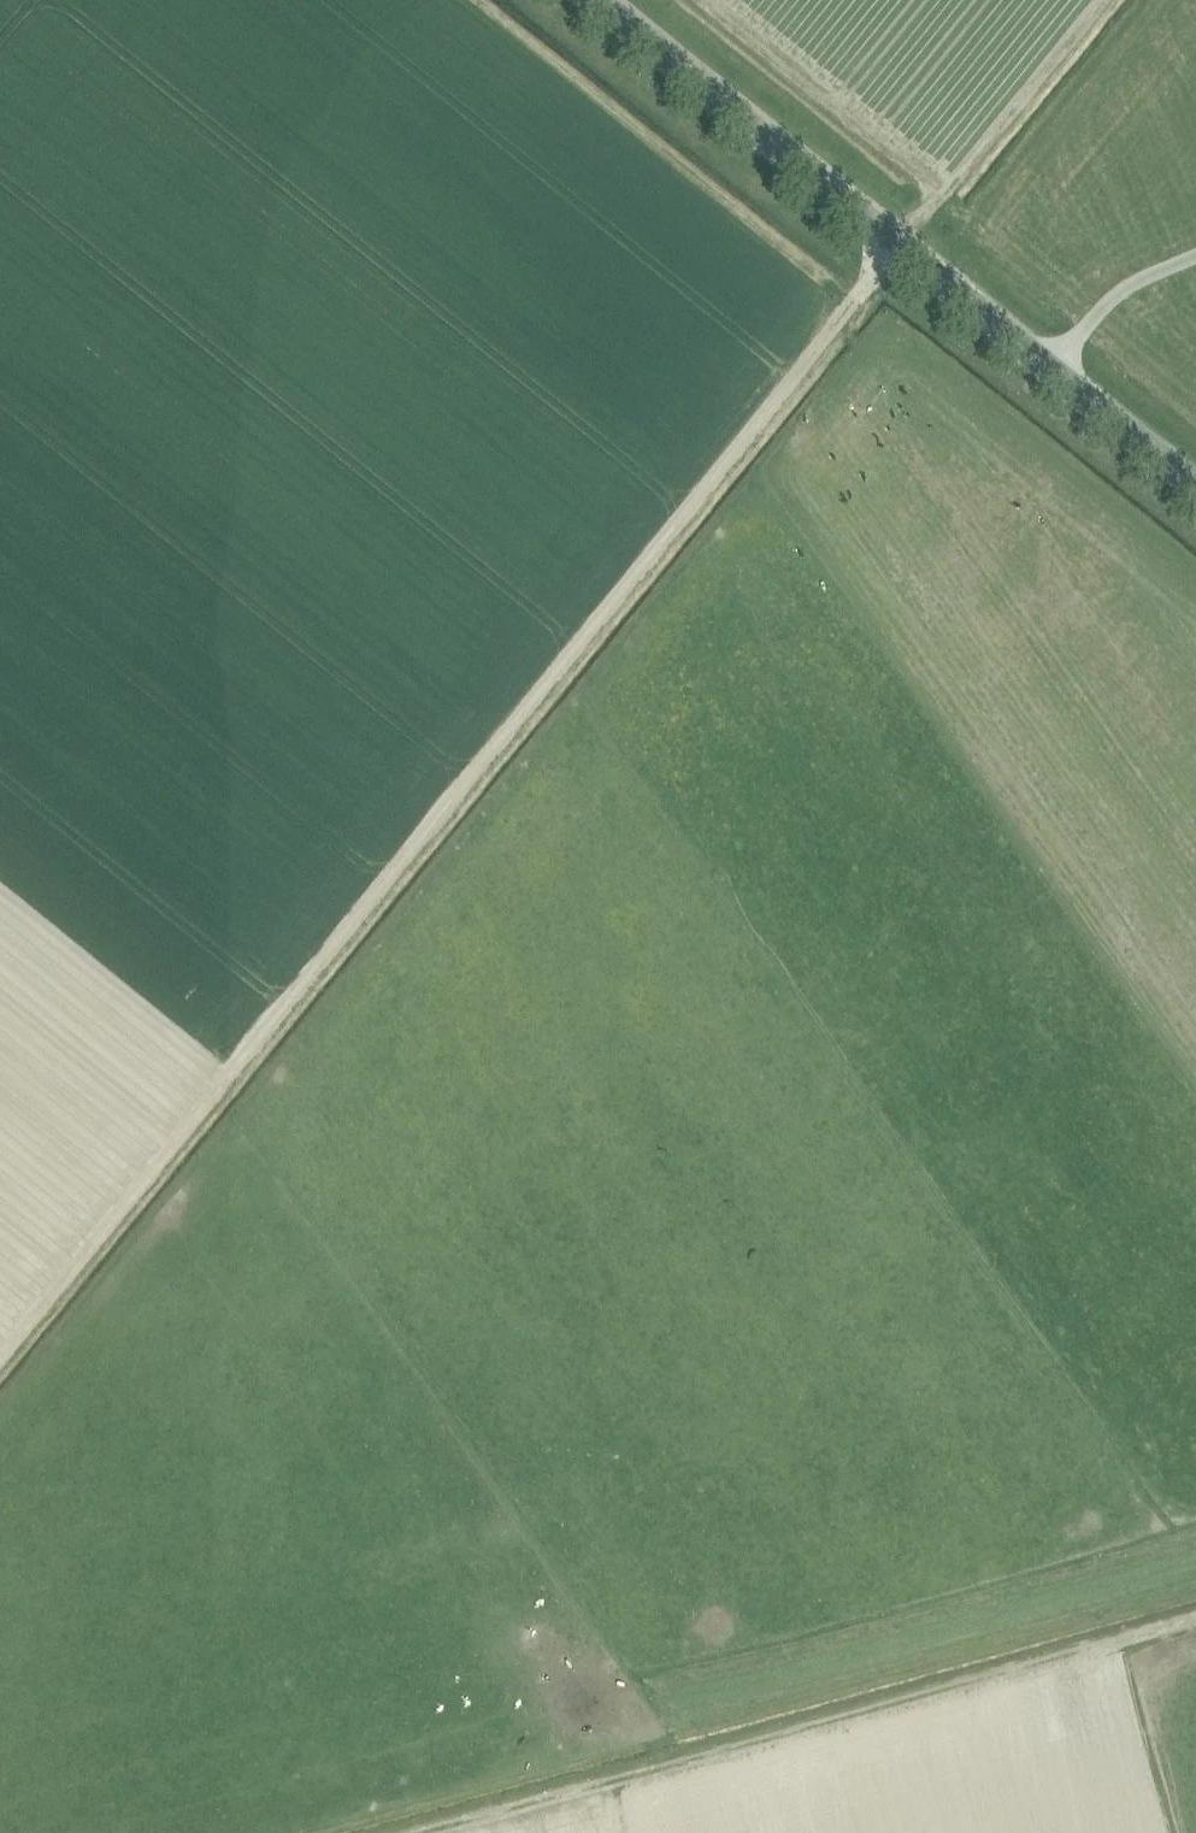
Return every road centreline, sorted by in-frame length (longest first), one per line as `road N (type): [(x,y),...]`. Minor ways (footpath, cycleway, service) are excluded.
road 1 (secondary): [(1195,488),(597,0)]

